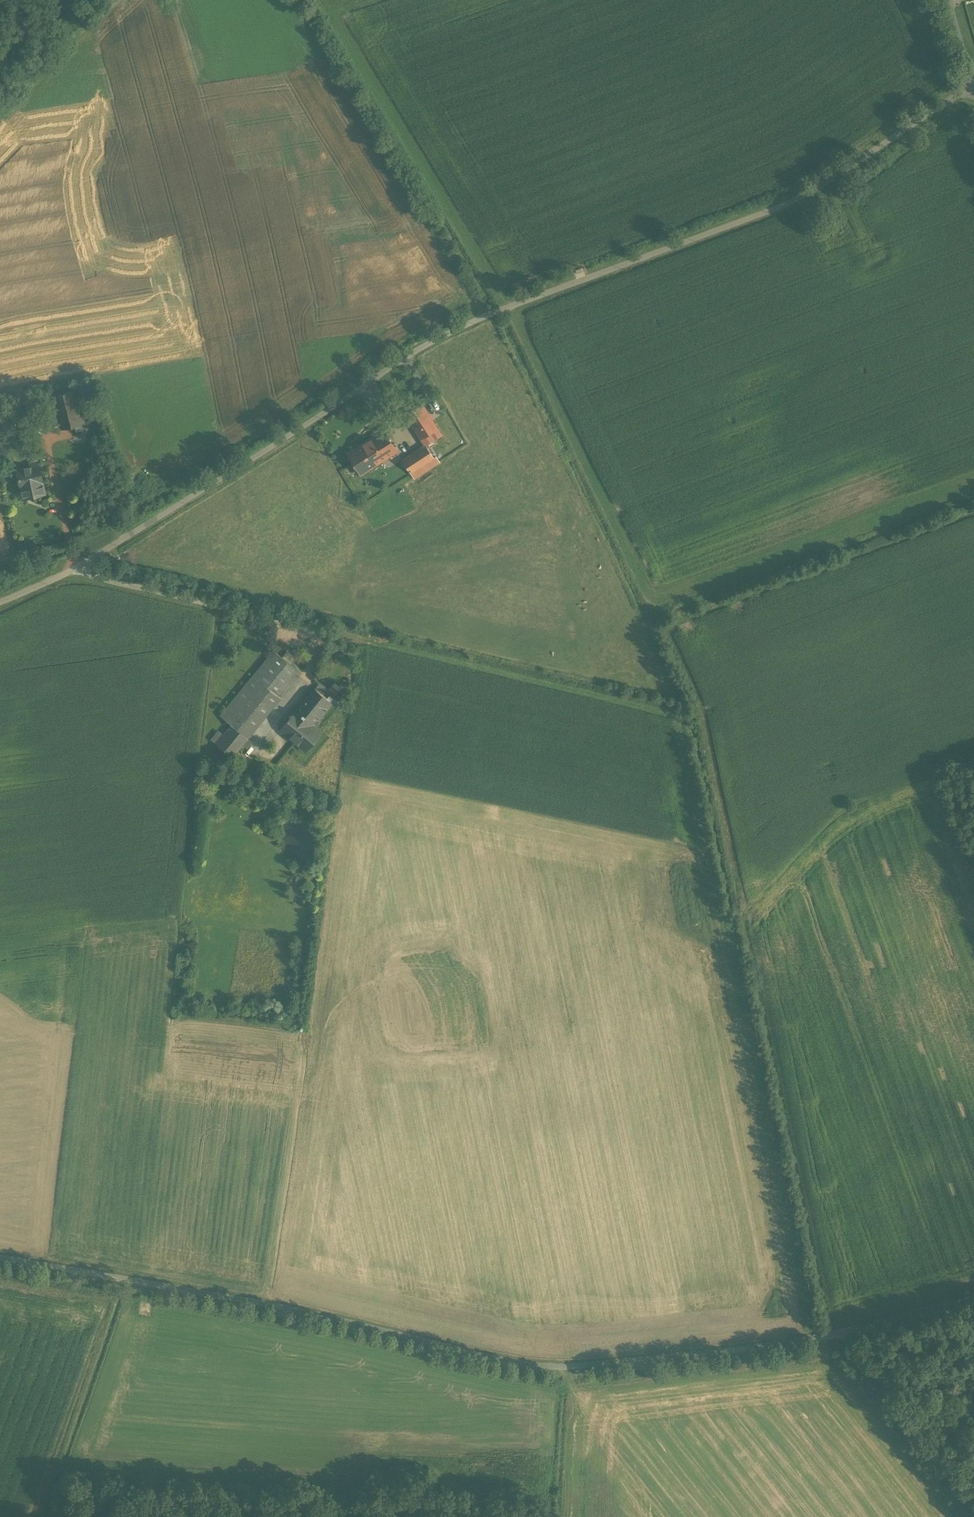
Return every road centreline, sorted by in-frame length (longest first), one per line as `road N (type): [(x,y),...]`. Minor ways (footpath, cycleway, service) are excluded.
road 1 (unclassified): [(972,84),(791,202),(423,346),(73,569),(0,602)]
road 2 (track): [(318,630),(663,711),(682,731),(808,1335)]
road 3 (unclassified): [(0,1257),(564,1366),(753,1346),(973,1293)]
road 4 (track): [(973,1504),(841,1330)]

